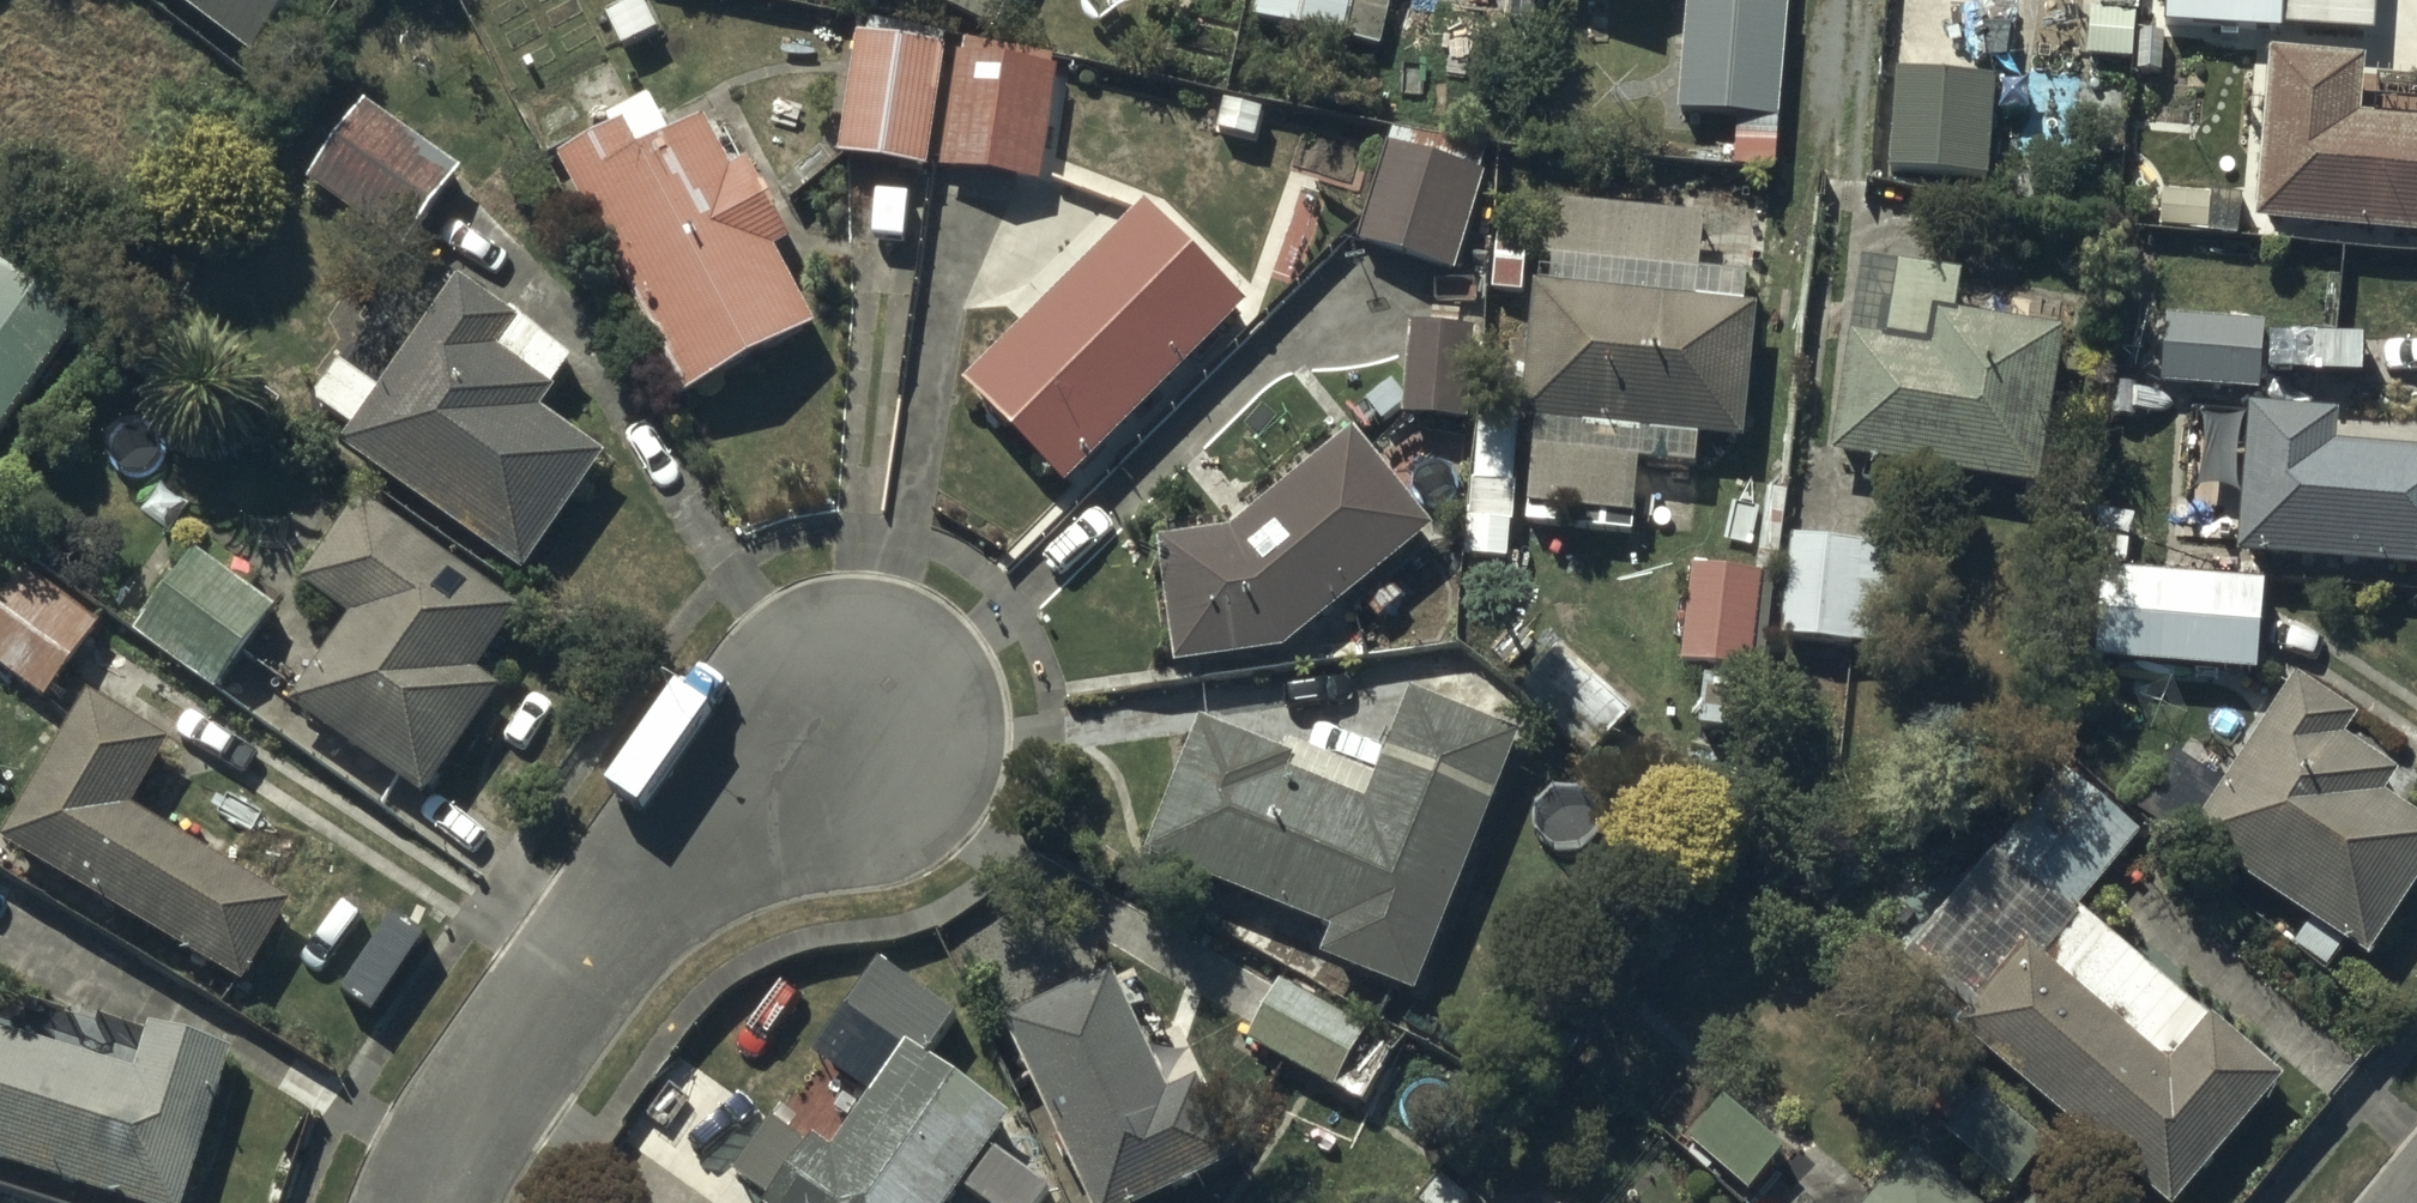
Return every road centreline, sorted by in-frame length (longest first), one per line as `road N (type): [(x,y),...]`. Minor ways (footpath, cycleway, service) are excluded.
road 1 (residential): [(429,1202),(604,933),(844,736)]

